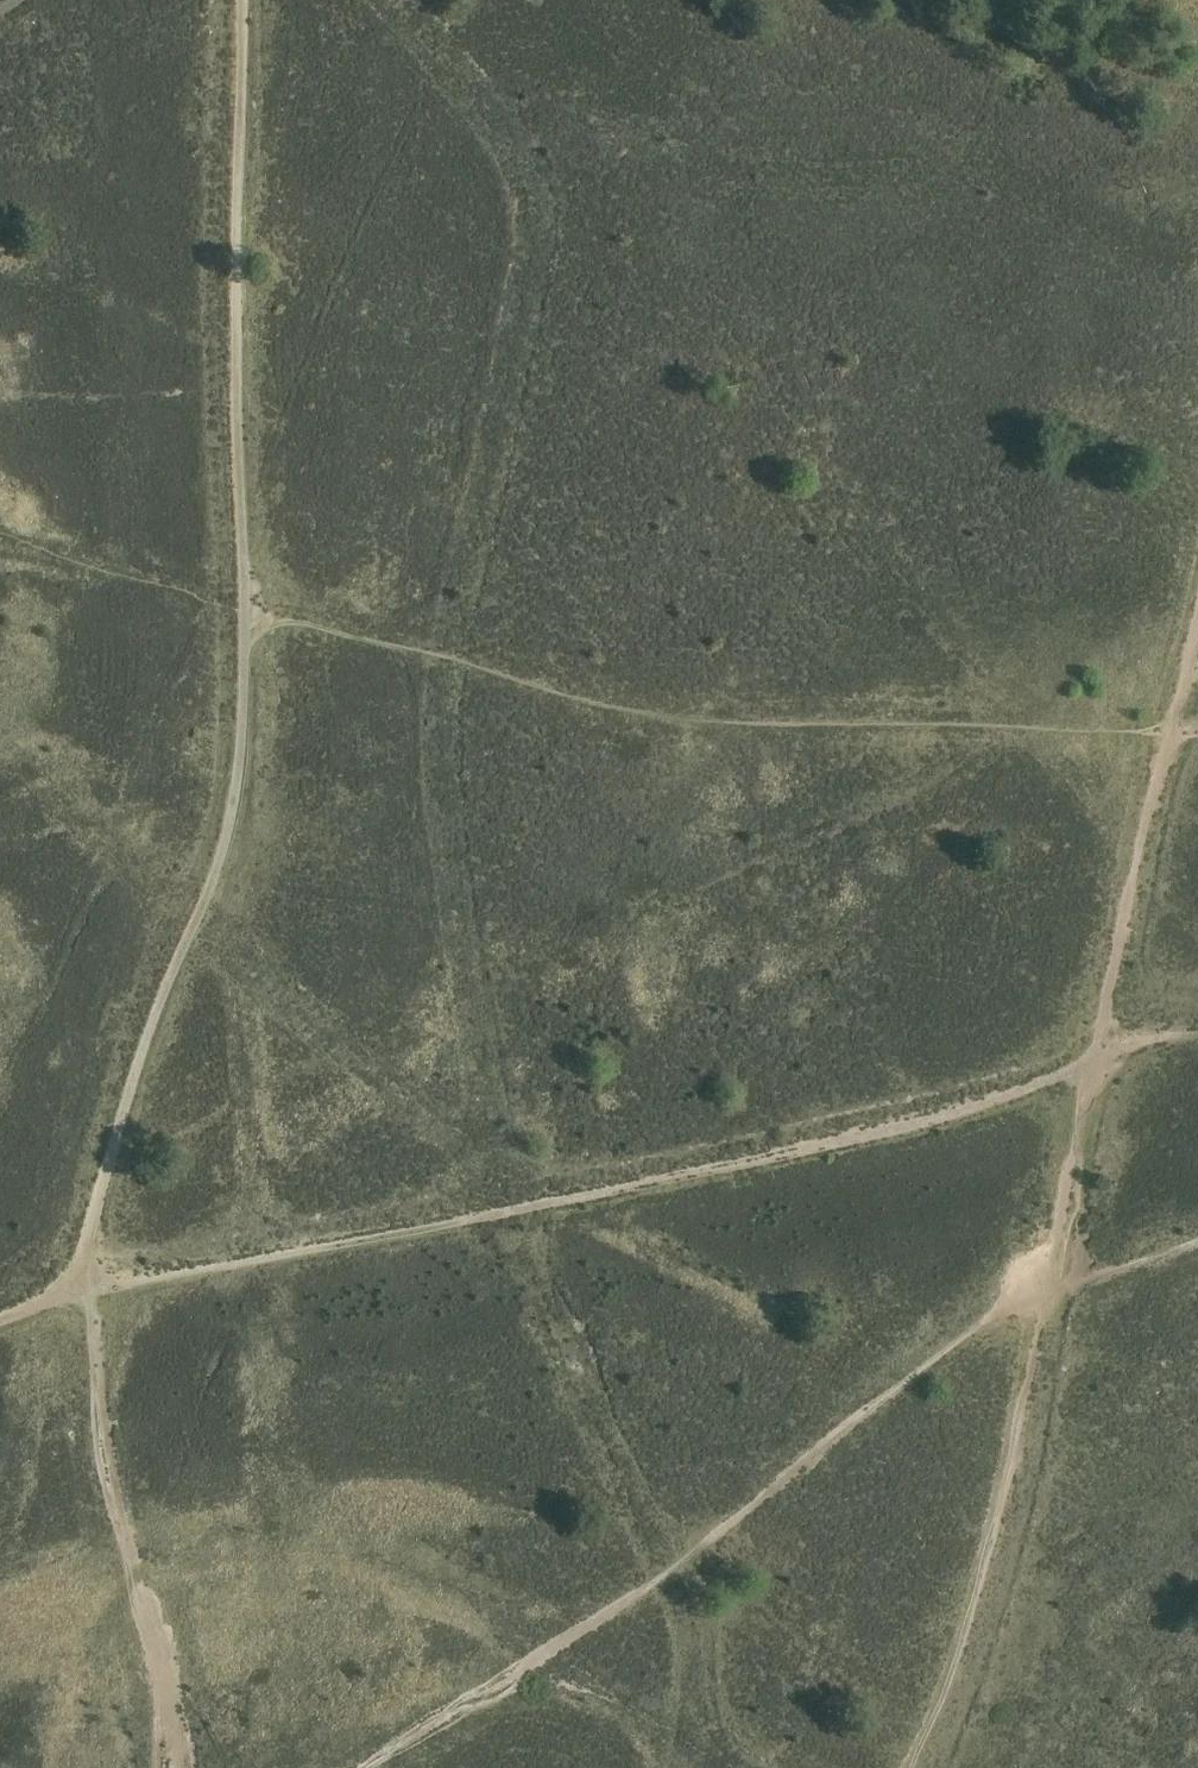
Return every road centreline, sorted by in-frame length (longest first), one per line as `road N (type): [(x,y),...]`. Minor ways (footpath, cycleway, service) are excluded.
road 1 (track): [(241,0),(243,757),(231,828),(165,991),(95,1213),(90,1291)]
road 2 (track): [(90,1291),(847,1138),(1048,1083),(1159,1039),(1197,1034)]

